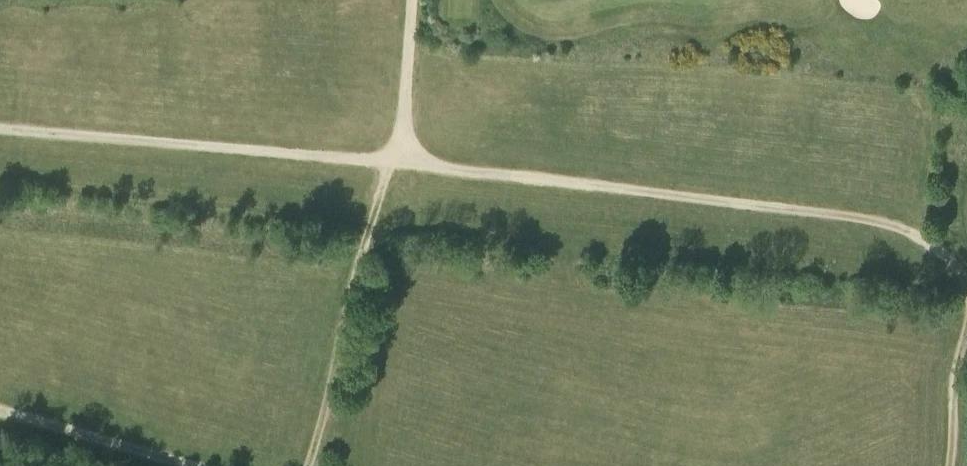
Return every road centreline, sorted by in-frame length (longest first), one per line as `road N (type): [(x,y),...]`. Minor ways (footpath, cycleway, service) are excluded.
road 1 (track): [(966,293),(960,268),(930,237),(870,219),(447,167),(0,128)]
road 2 (track): [(411,0),(398,162),(378,193),(309,465)]
road 3 (track): [(0,411),(199,465)]
road 4 (track): [(949,465),(953,364),(966,314)]

